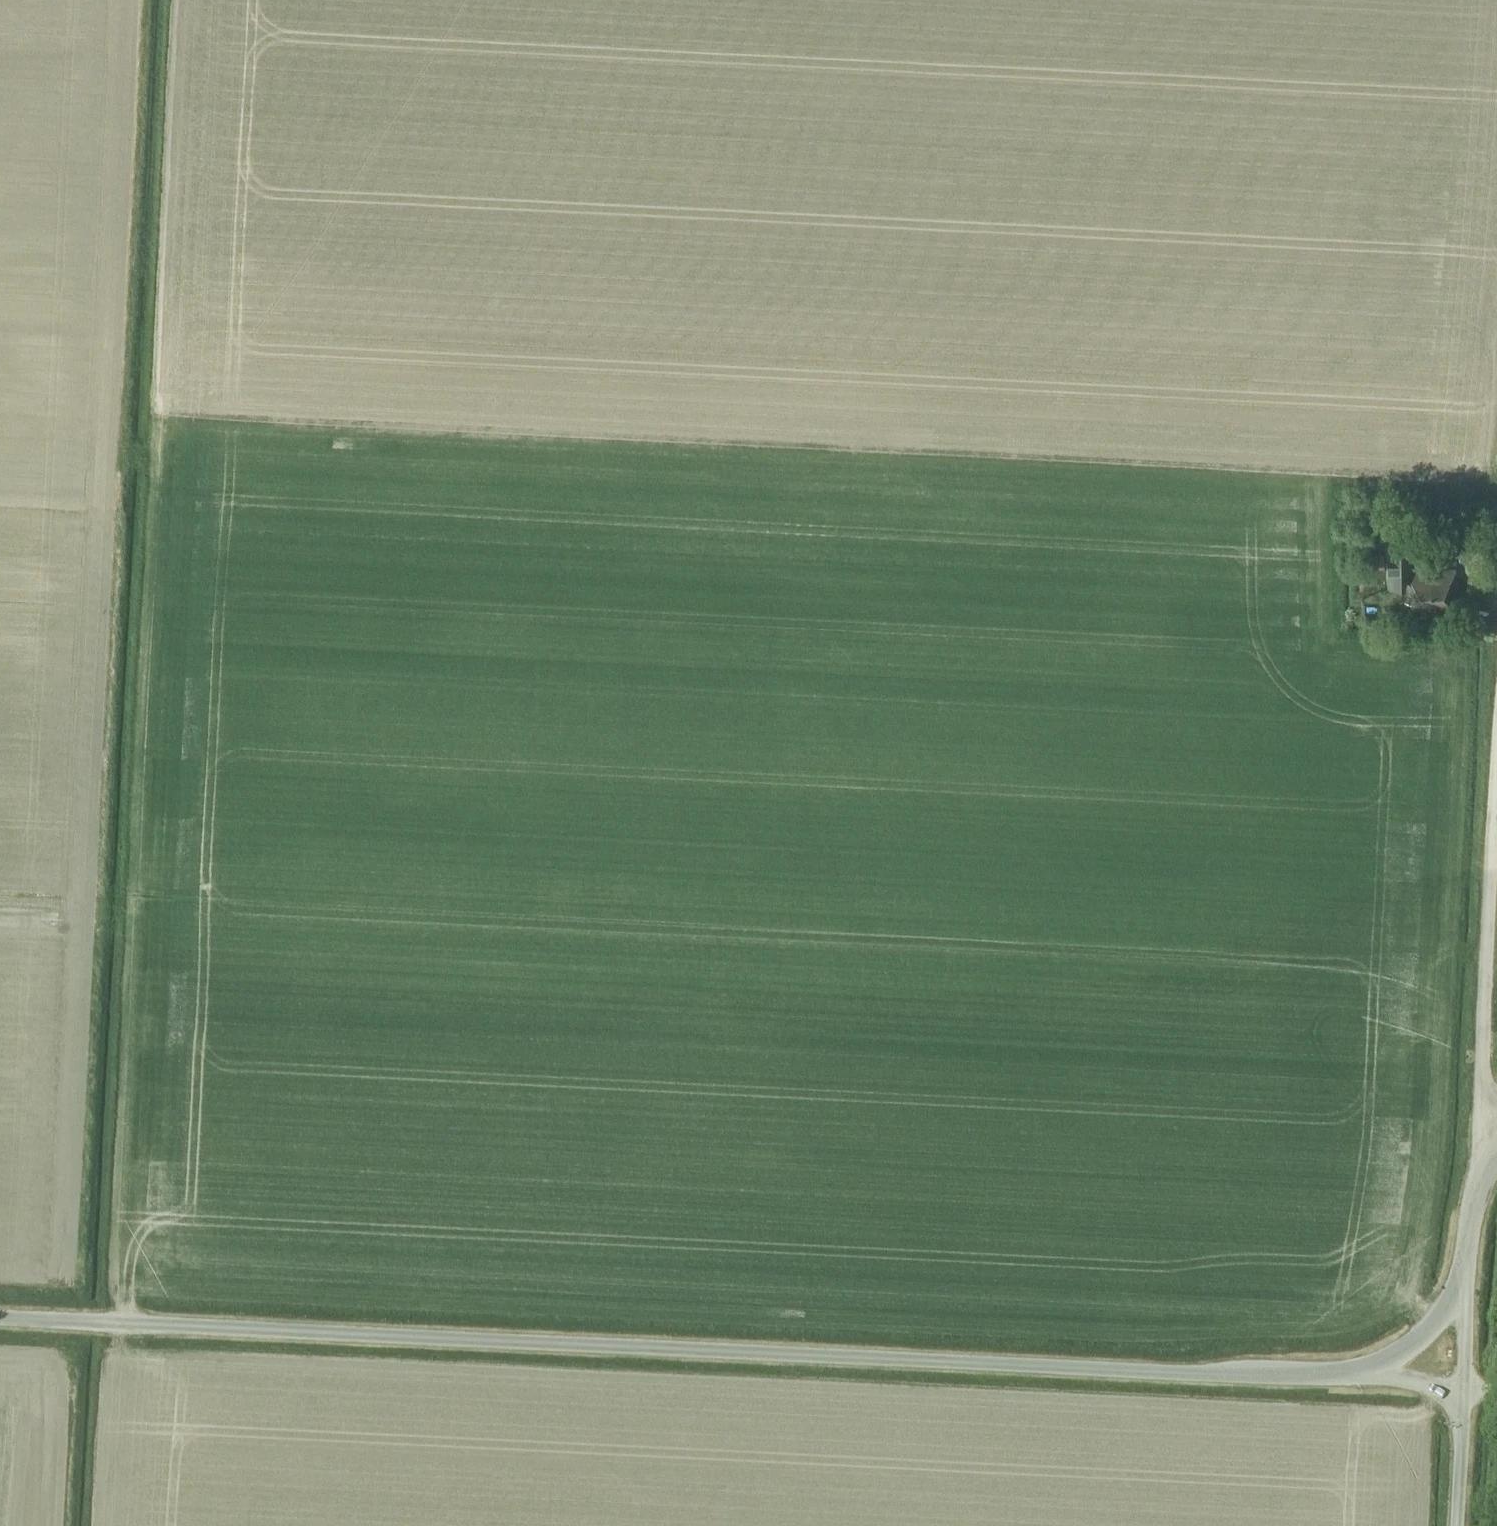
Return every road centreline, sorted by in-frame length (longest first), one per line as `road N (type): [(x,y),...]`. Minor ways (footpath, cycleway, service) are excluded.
road 1 (unclassified): [(0,1321),(1209,1374),(1352,1373)]
road 2 (unclassified): [(1352,1373),(1420,1340),(1461,1281)]
road 3 (unclassified): [(1461,1281),(1475,1191),(1496,1152)]
road 4 (unclassified): [(1456,1525),(1462,1401)]
road 5 (unclassified): [(1461,1281),(1462,1401)]

